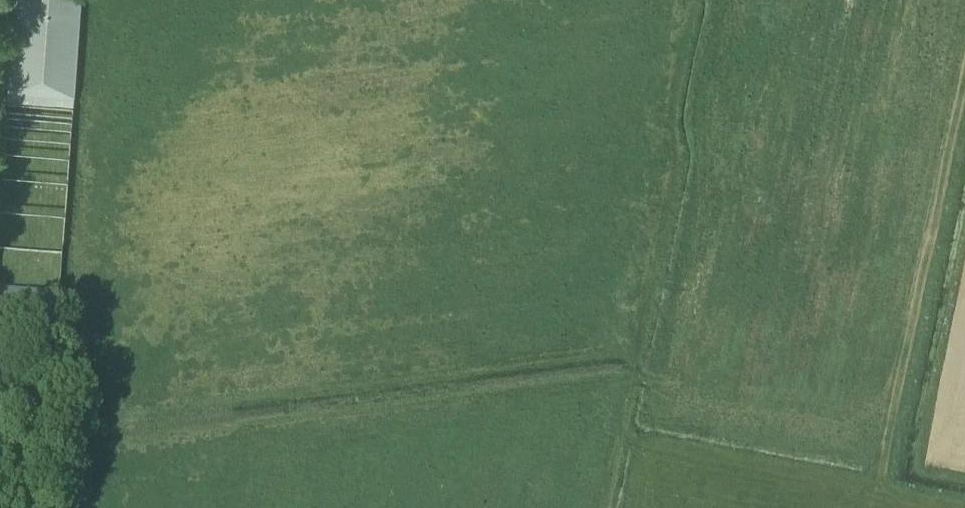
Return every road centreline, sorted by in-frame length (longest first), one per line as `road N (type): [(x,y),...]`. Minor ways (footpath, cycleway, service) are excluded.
road 1 (track): [(899,416),(836,441),(656,379),(378,416)]
road 2 (track): [(899,416),(964,97)]

